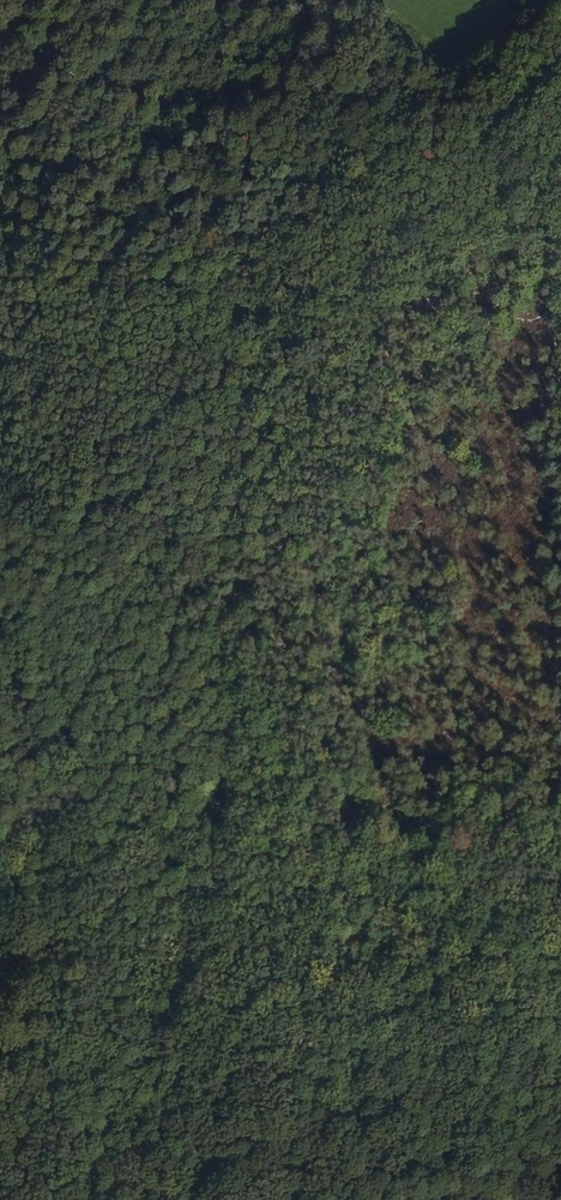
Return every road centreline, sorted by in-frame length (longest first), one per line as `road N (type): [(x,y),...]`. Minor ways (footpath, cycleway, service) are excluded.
road 1 (track): [(78,1199),(108,1153),(206,911),(249,301),(400,310),(514,299),(543,276),(560,223)]
road 2 (track): [(301,1199),(560,1089)]
road 3 (track): [(249,301),(133,290),(0,237)]

